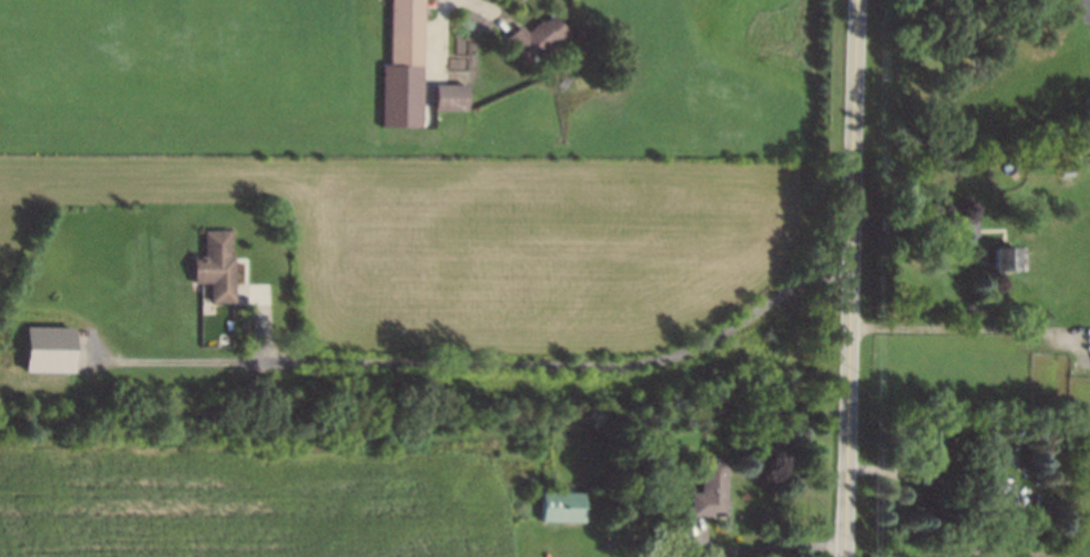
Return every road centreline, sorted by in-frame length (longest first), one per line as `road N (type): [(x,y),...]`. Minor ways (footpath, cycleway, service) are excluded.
road 1 (tertiary): [(858,0),(848,556)]

